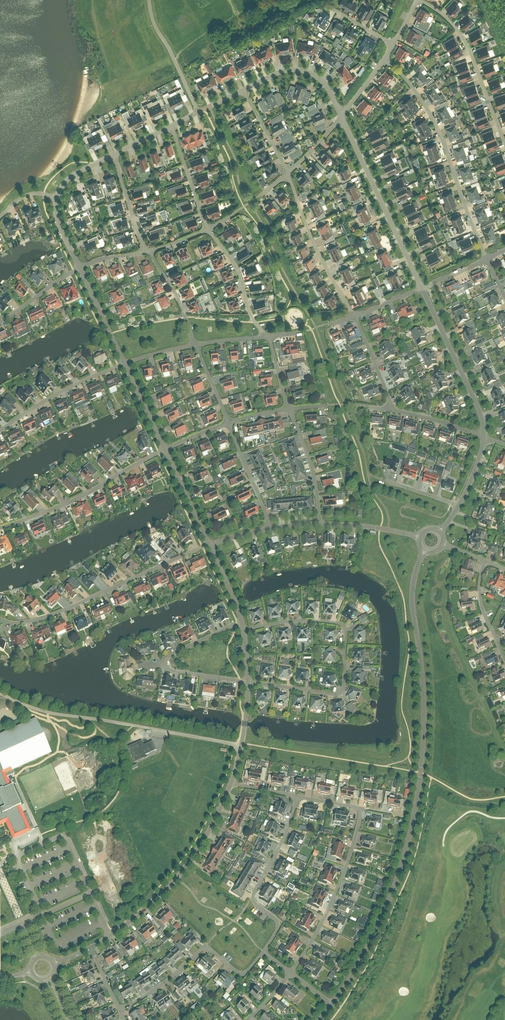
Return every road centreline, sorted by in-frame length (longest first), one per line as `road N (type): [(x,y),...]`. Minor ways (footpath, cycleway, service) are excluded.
road 1 (unclassified): [(332,1004),(381,919),(415,812),(424,721),(412,598),(424,551)]
road 2 (residential): [(249,683),(341,693),(346,633),(312,622),(245,632)]
road 3 (residential): [(385,59),(434,120),(487,260)]
road 4 (unclassified): [(90,949),(176,878),(231,784)]
road 5 (residential): [(209,545),(75,606),(10,625)]
road 6 (unclassified): [(342,117),(422,288)]
road 7 (residential): [(165,450),(70,502),(0,528)]
road 8 (residential): [(120,1011),(202,948),(242,974),(264,952)]
road 9 (residential): [(290,973),(335,897),(363,809)]
road 10 (residential): [(264,952),(279,926),(254,895),(299,797)]
road 11 (residential): [(504,141),(461,34),(420,0)]
road 12 (unclassified): [(422,288),(485,438)]
road 13 (residential): [(355,316),(318,252),(288,174)]
road 14 (residential): [(125,364),(0,430)]
road 15 (unclassified): [(245,89),(303,70),(325,83),(342,117)]
road 16 (residential): [(264,338),(238,269),(209,228)]
road 17 (residential): [(319,525),(316,484),(289,410)]

